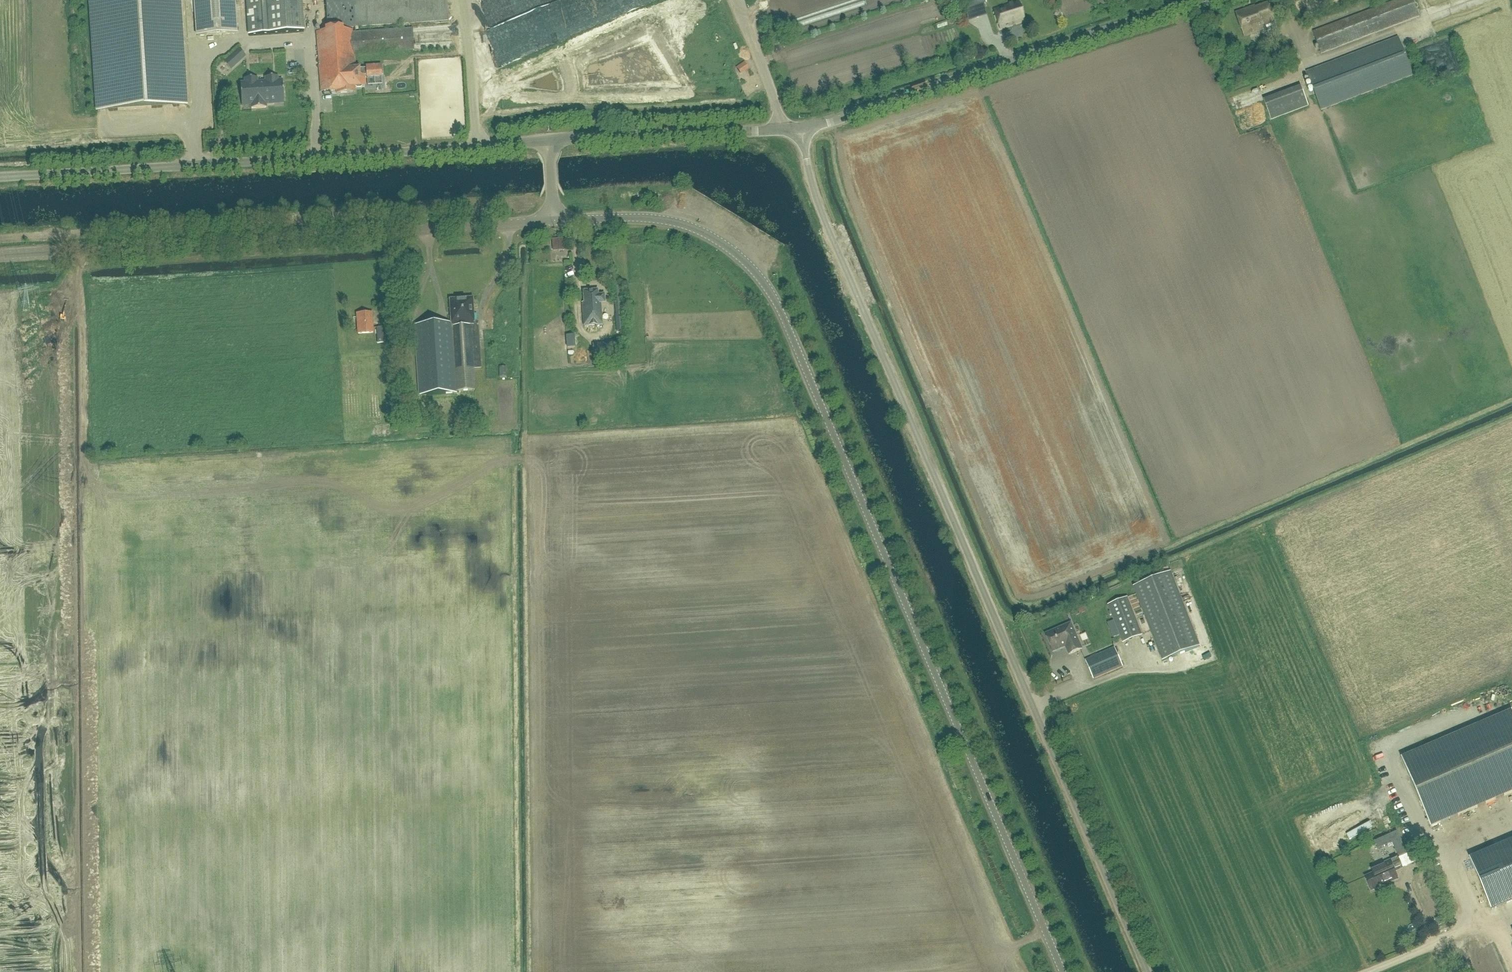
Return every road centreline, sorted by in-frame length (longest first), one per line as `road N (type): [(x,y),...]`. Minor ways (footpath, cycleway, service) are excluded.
road 1 (tertiary): [(1064,971),(788,323),(762,279),(692,221),(640,210),(552,219)]
road 2 (unclassified): [(1146,971),(817,201),(802,128)]
road 3 (tertiary): [(0,256),(552,219)]
road 4 (unclassified): [(0,178),(550,136)]
road 5 (tertiary): [(802,128),(1202,0)]
road 6 (tertiary): [(550,136),(786,128)]
road 7 (unclassified): [(786,128),(731,0)]

